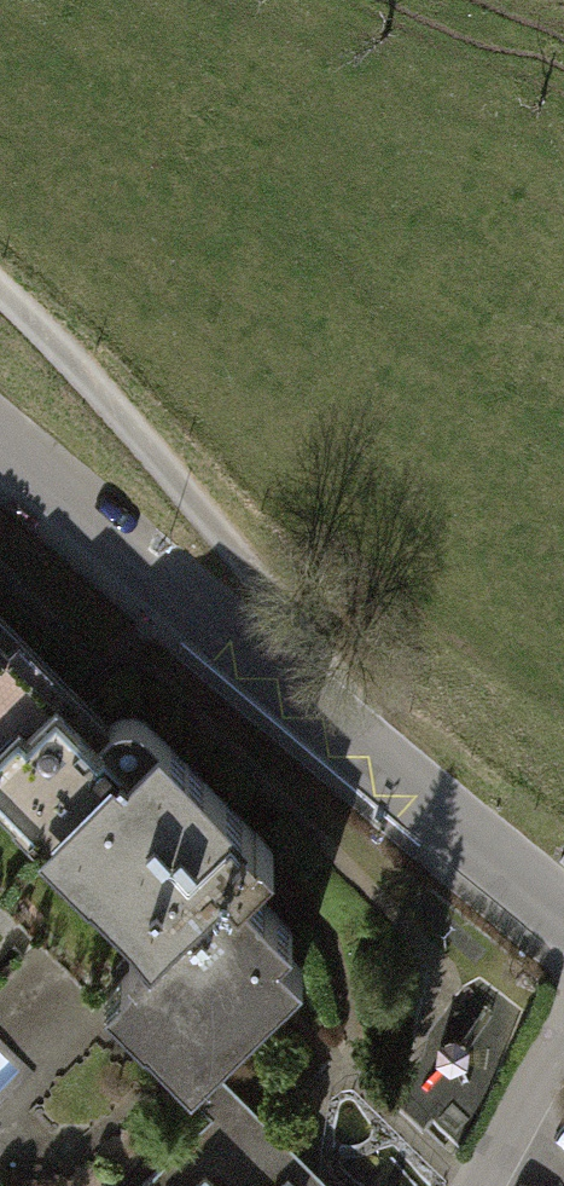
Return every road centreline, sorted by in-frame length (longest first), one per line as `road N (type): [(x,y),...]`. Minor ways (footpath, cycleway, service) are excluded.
road 1 (residential): [(563,920),(263,677),(0,438)]
road 2 (track): [(0,297),(260,583),(263,677)]
road 3 (residential): [(563,1048),(491,1185)]

